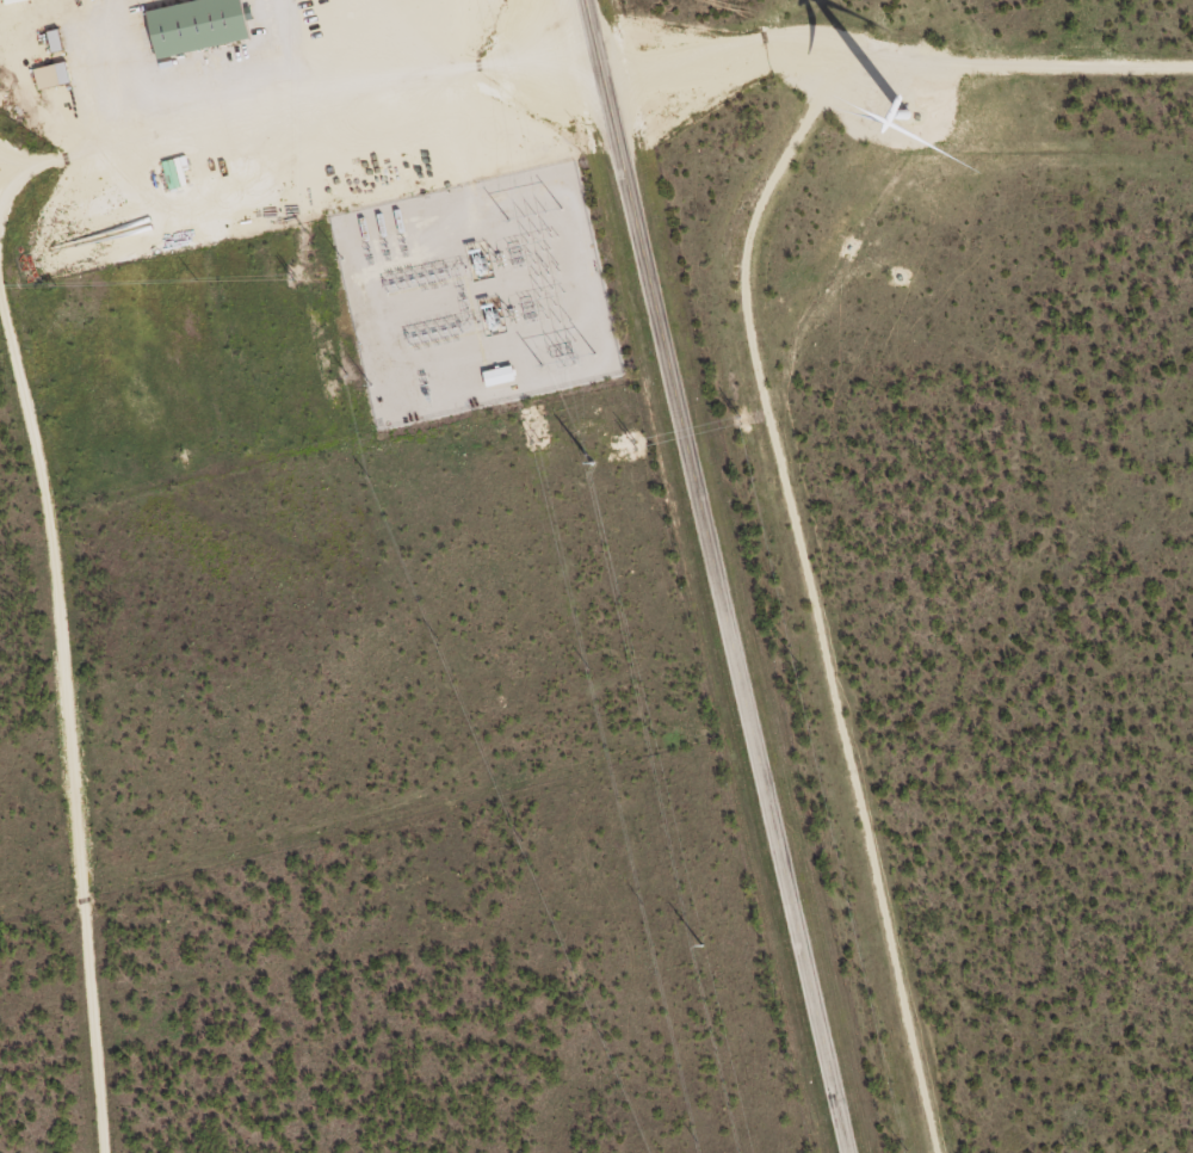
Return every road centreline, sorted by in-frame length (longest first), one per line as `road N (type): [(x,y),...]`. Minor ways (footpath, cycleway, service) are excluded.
road 1 (secondary): [(823,1152),(551,0)]

